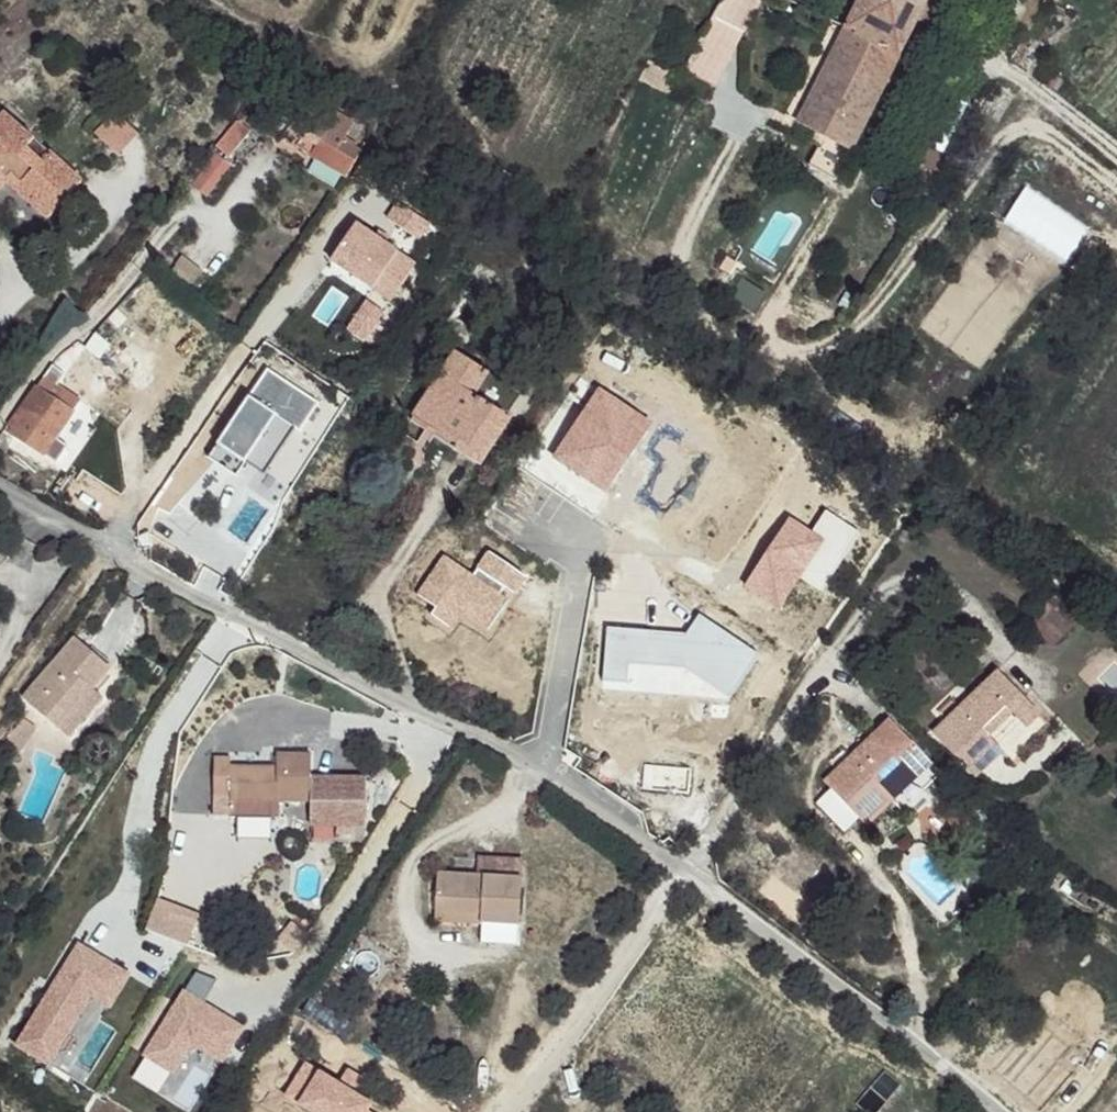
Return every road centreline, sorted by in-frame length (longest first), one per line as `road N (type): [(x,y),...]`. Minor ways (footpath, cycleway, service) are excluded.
road 1 (residential): [(0,499),(110,547),(378,695),(720,903),(995,1111)]

